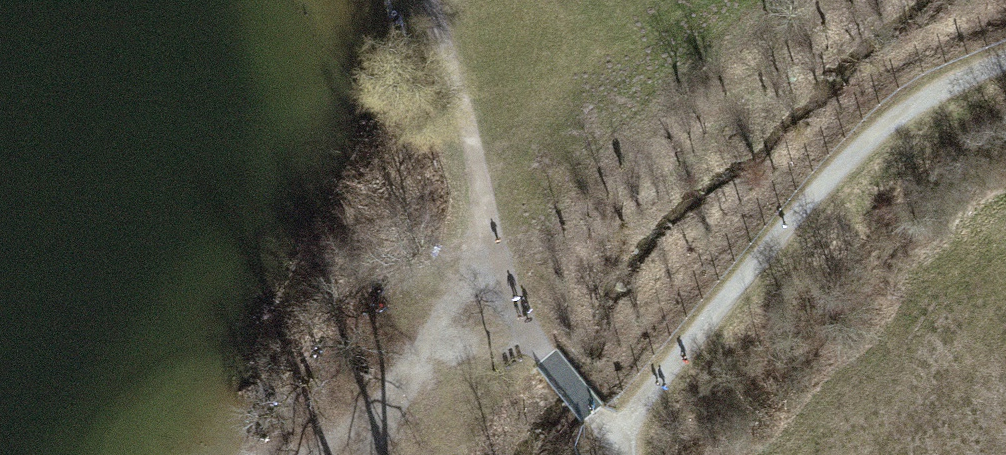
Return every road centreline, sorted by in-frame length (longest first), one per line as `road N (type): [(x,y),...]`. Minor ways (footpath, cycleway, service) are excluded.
road 1 (track): [(615,441),(773,242),(879,133),(1005,59)]
road 2 (track): [(429,0),(500,274)]
road 3 (track): [(500,274),(302,454)]
road 4 (track): [(500,274),(518,319),(615,441)]

